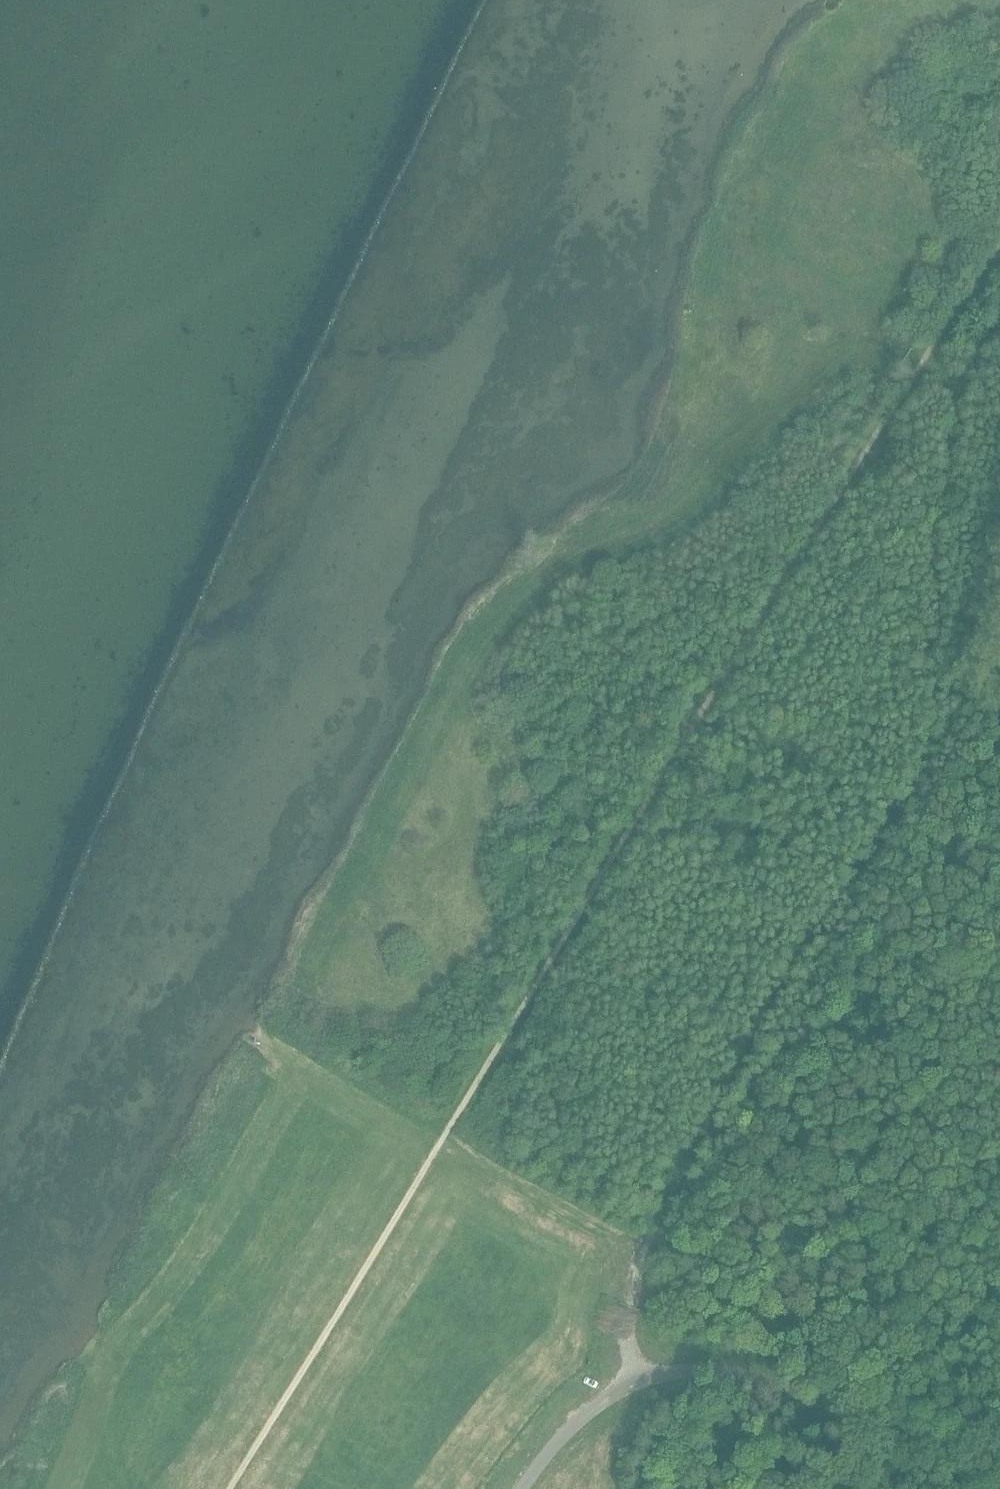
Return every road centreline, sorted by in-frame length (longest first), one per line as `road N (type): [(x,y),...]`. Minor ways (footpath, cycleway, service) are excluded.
road 1 (unclassified): [(997,1488),(718,1370),(630,1376),(563,1431),(526,1488)]

